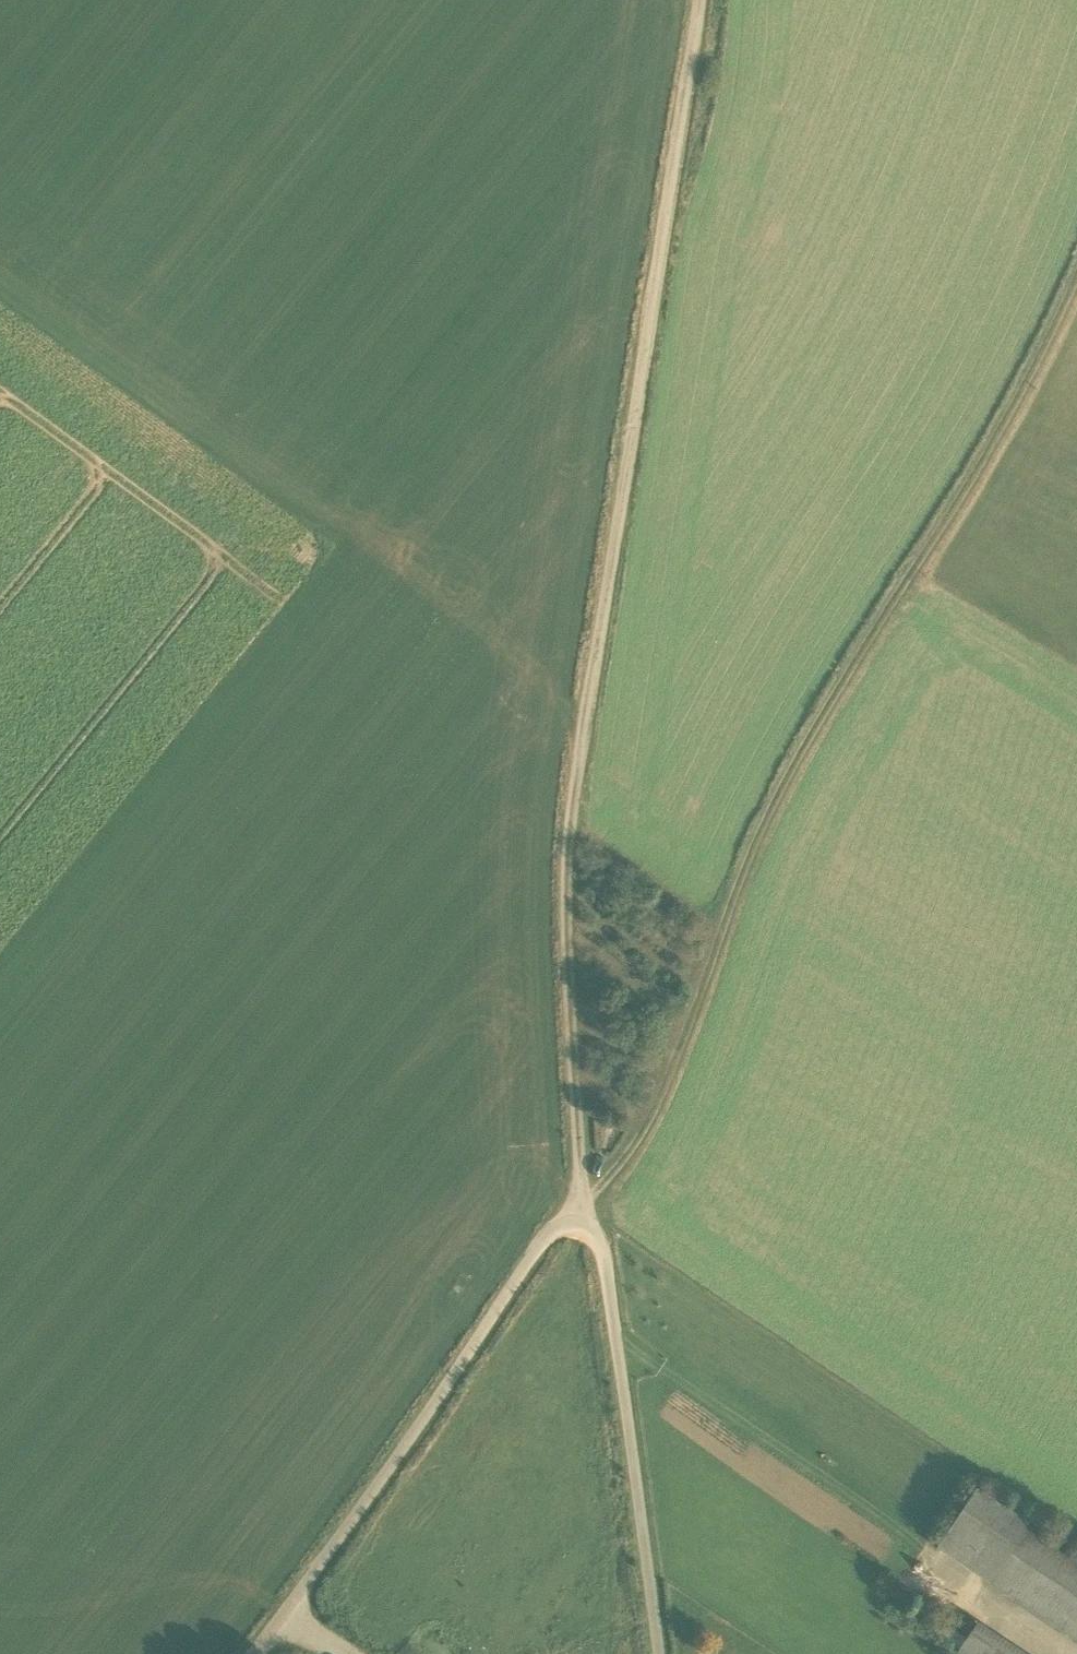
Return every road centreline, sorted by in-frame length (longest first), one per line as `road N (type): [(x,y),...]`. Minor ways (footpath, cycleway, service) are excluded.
road 1 (track): [(698,0),(569,845),(565,993),(580,1223)]
road 2 (track): [(1076,278),(948,519),(845,674),(753,854),(688,1036),(649,1111),(611,1174),(579,1202)]
road 3 (unclassified): [(252,1653),(544,1236),(580,1223),(599,1242),(660,1653)]

